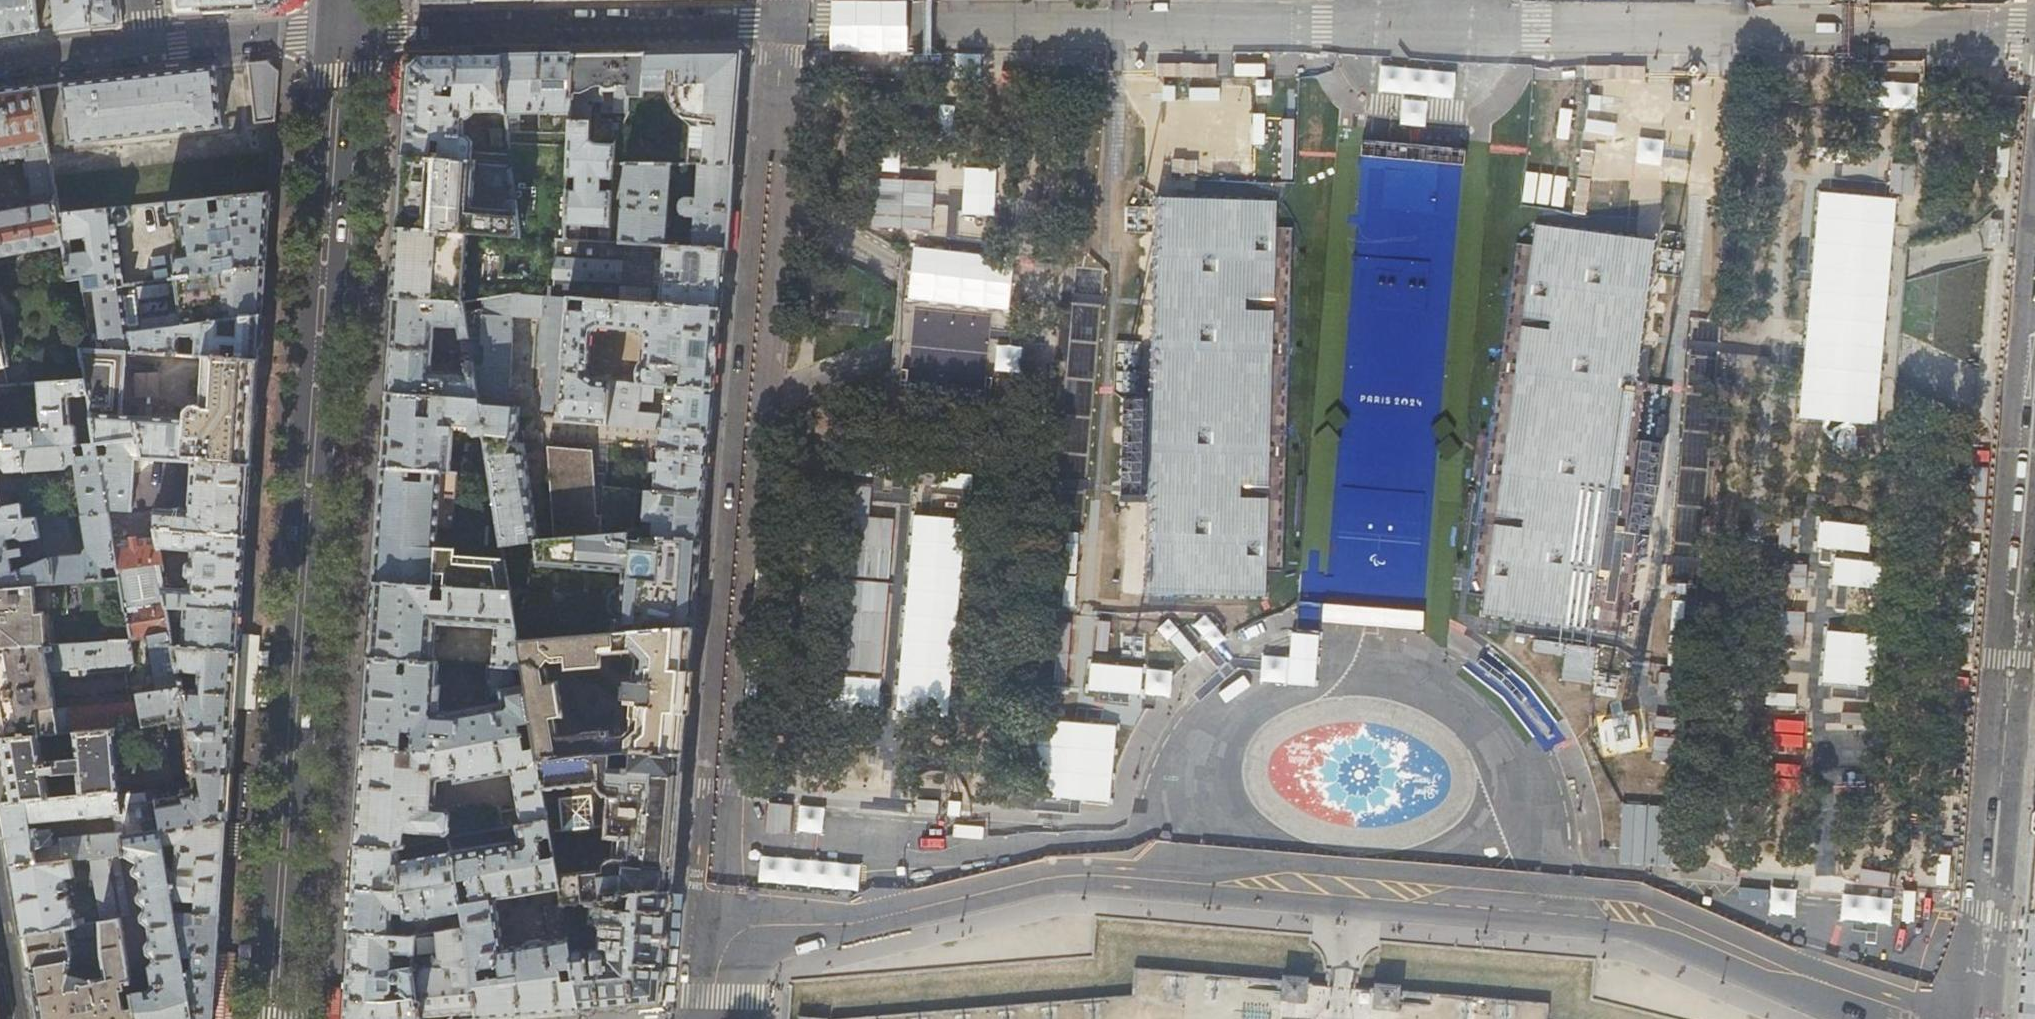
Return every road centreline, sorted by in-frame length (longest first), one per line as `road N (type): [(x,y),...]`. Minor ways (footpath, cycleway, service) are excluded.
road 1 (tertiary): [(279,1018),(349,26)]
road 2 (residential): [(781,25),(722,887)]
road 3 (residential): [(781,25),(1423,26)]
road 4 (secondary): [(1366,657),(1423,26)]
road 5 (residential): [(1423,26),(2034,25)]
road 6 (secondary): [(722,887),(1073,861),(1171,867)]
road 7 (residential): [(349,26),(781,25)]
road 8 (secondary): [(1536,899),(1701,920),(1785,943),(1865,975),(1916,1018)]
road 9 (tertiary): [(1934,1018),(1976,910),(2001,628)]
road 10 (tertiary): [(2001,628),(2034,239)]
road 11 (secondary): [(1171,867),(1536,899)]
road 12 (secondary): [(1536,899),(1536,812),(1507,738),(1448,682),(1366,657)]
road 13 (secondary): [(1366,657),(1295,666),(1221,713),(1179,784),(1171,867)]
road 14 (residential): [(147,49),(349,26)]
road 15 (residential): [(0,66),(147,49)]
road 16 (secondary): [(722,887),(711,1018)]

